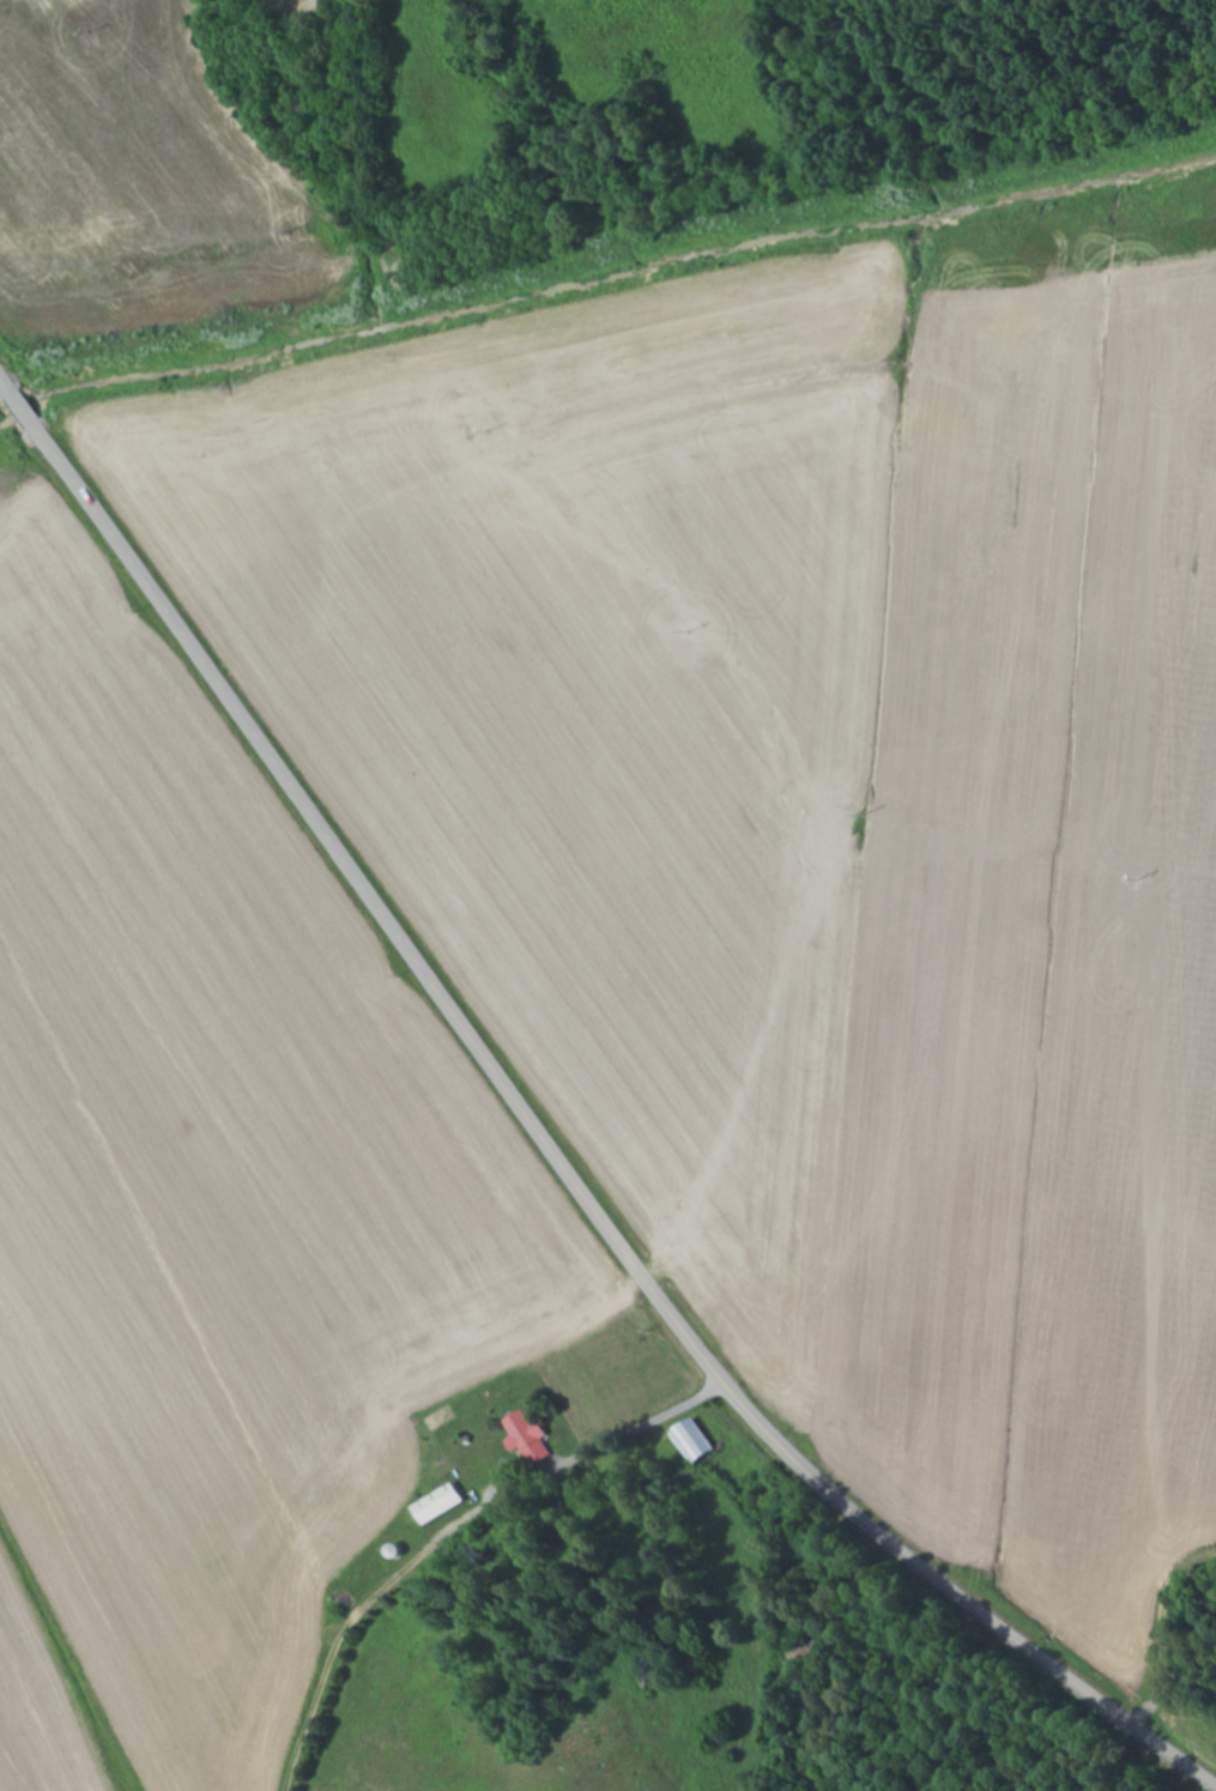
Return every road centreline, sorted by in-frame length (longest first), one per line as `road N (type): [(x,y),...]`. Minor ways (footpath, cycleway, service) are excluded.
road 1 (secondary): [(1004,1605),(798,1456),(724,1380),(0,379)]
road 2 (secondary): [(1215,1784),(1004,1605)]

